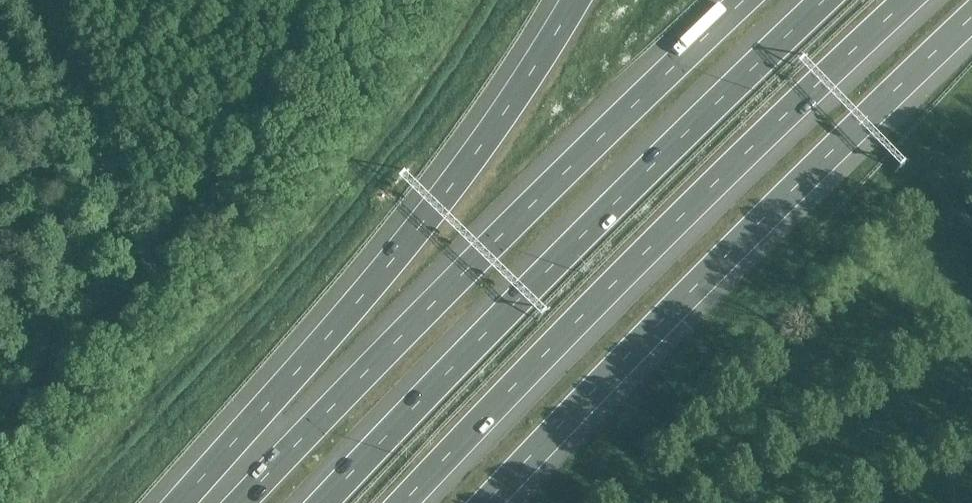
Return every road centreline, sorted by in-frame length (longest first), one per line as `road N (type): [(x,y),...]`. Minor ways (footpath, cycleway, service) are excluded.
road 1 (motorway): [(745,0),(242,502)]
road 2 (motorway): [(824,0),(551,265),(323,502)]
road 3 (motorway): [(406,502),(906,0)]
road 4 (motorway): [(488,502),(971,20)]
road 5 (motorway): [(572,0),(461,172),(176,502)]

